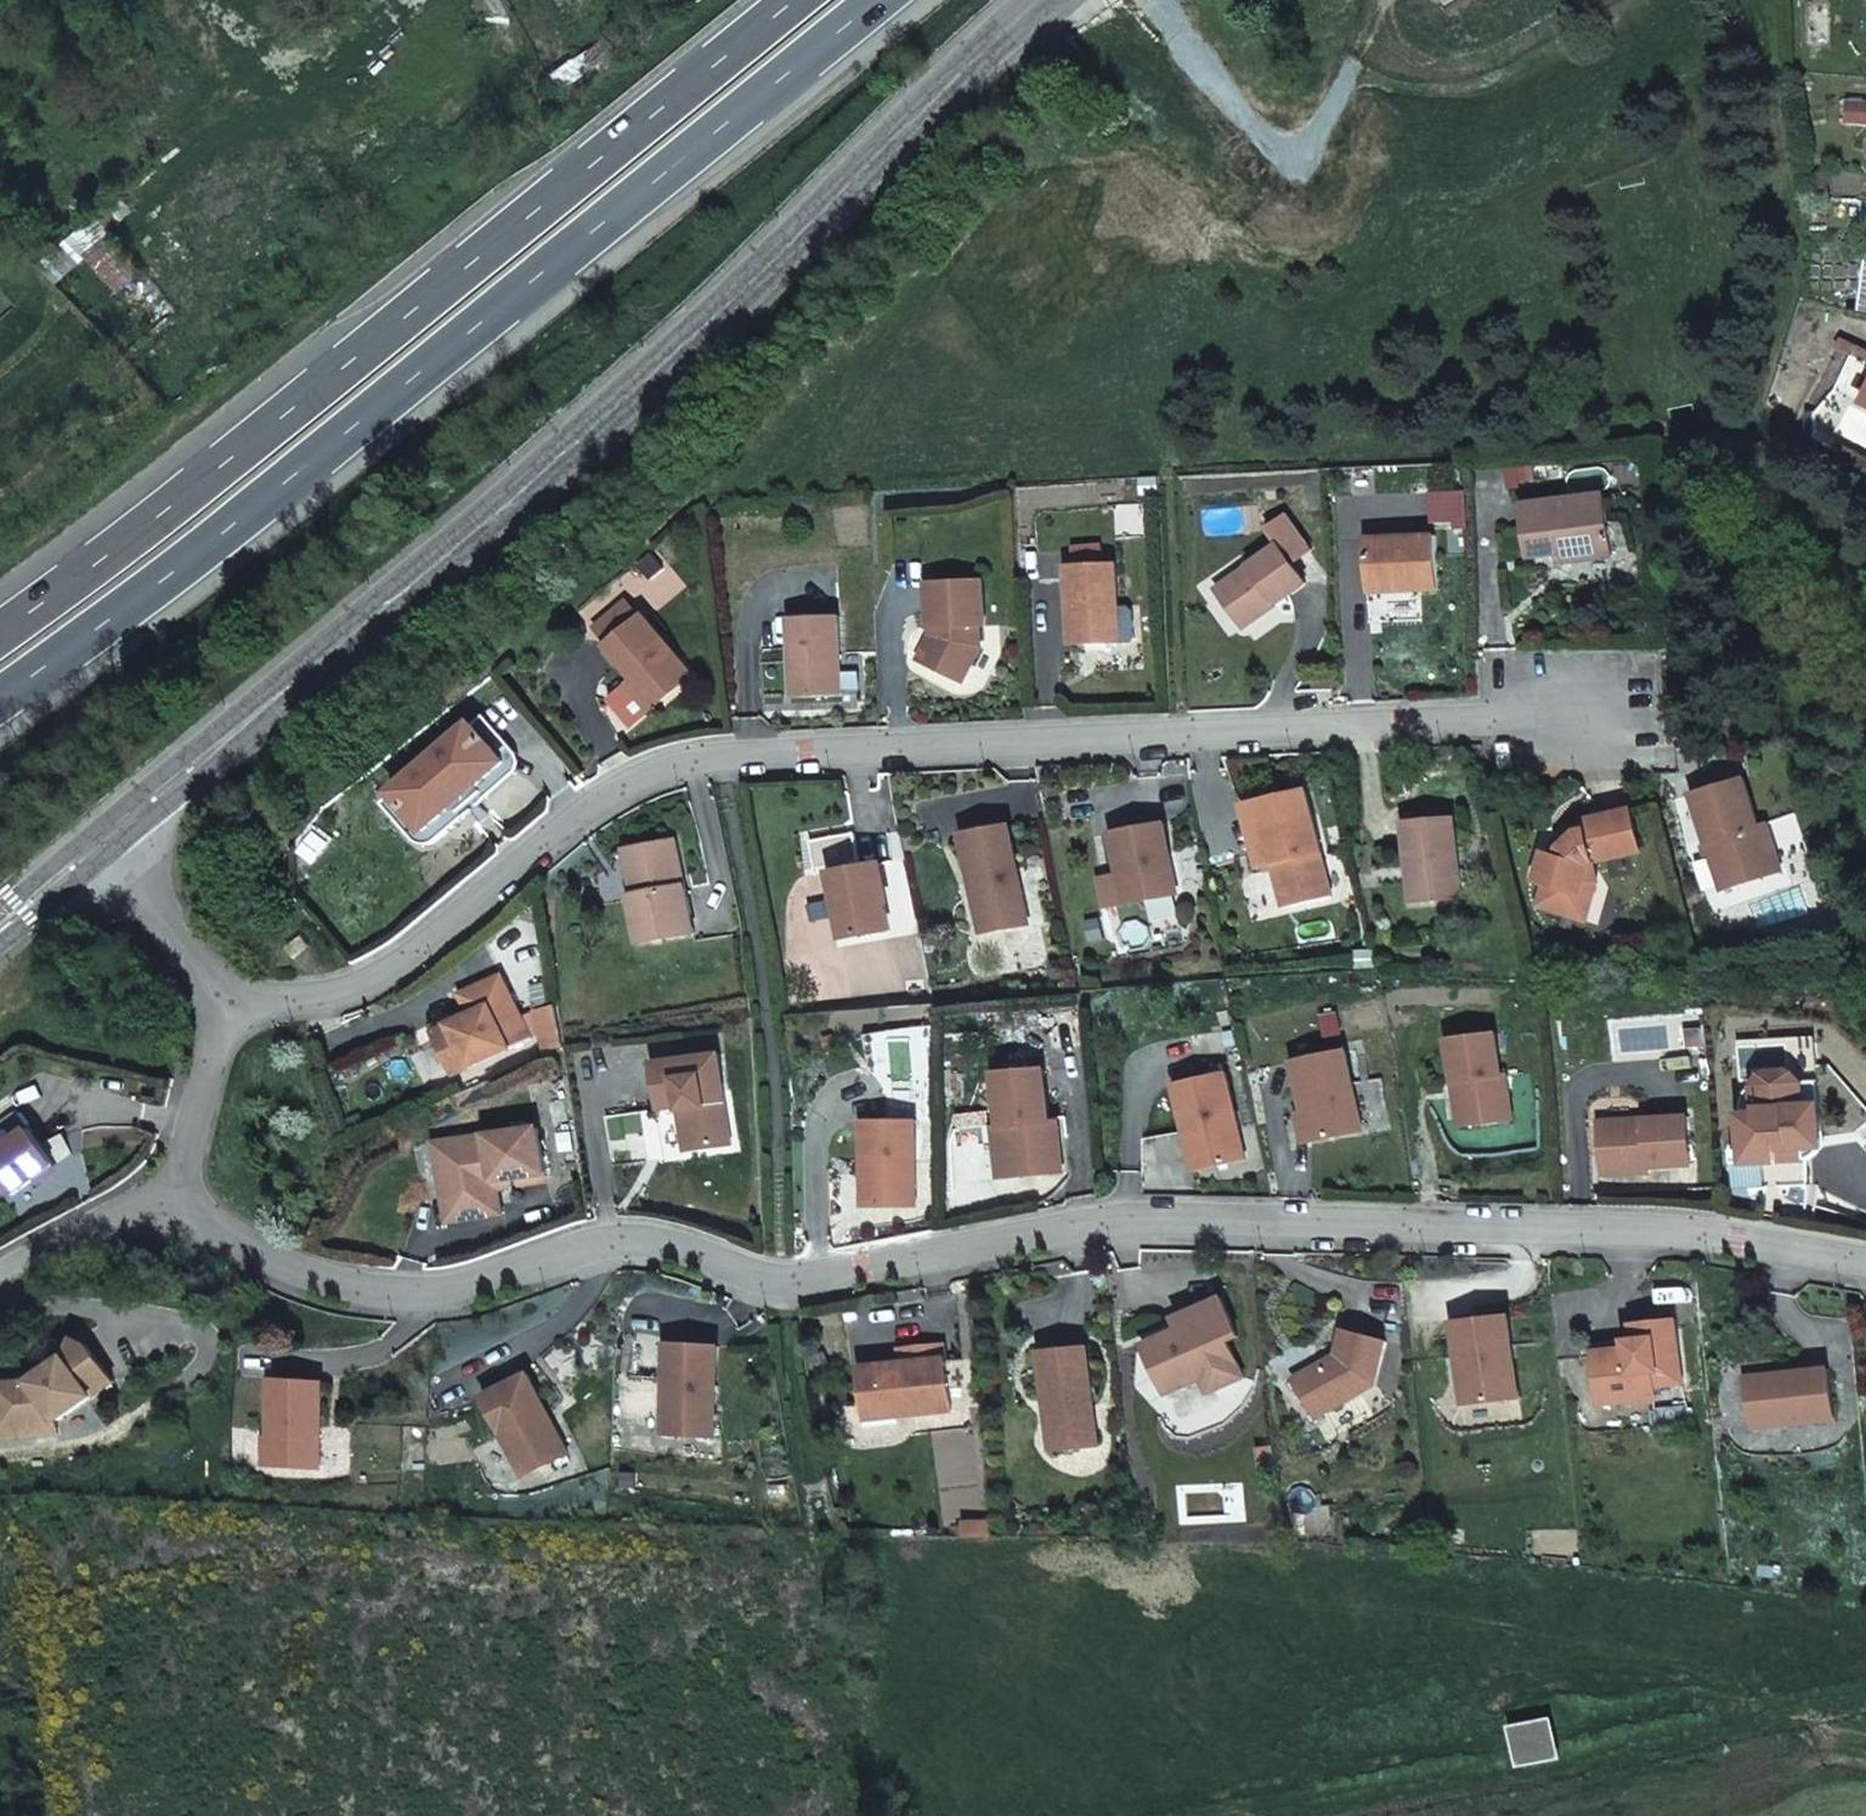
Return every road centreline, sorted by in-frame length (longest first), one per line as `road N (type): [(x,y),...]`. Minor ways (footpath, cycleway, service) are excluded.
road 1 (residential): [(172,1204),(293,1273),(398,1293),(441,1291),(594,1244),(643,1242),(750,1279),(792,1280),(1153,1221),(1691,1237),(1865,1264)]
road 2 (residential): [(1584,717),(689,761),(617,787),(410,960),(358,990),(284,1000),(221,995)]
road 3 (tertiary): [(102,848),(510,503),(1042,0)]
road 4 (trunk): [(0,694),(134,604),(871,0)]
road 5 (trunk): [(795,0),(246,444),(0,629)]
road 6 (residential): [(221,995),(172,1204)]
road 7 (residential): [(221,995),(102,848)]
road 8 (residential): [(172,1204),(113,1219),(0,1272)]
road 9 (tertiary): [(0,930),(102,848)]

